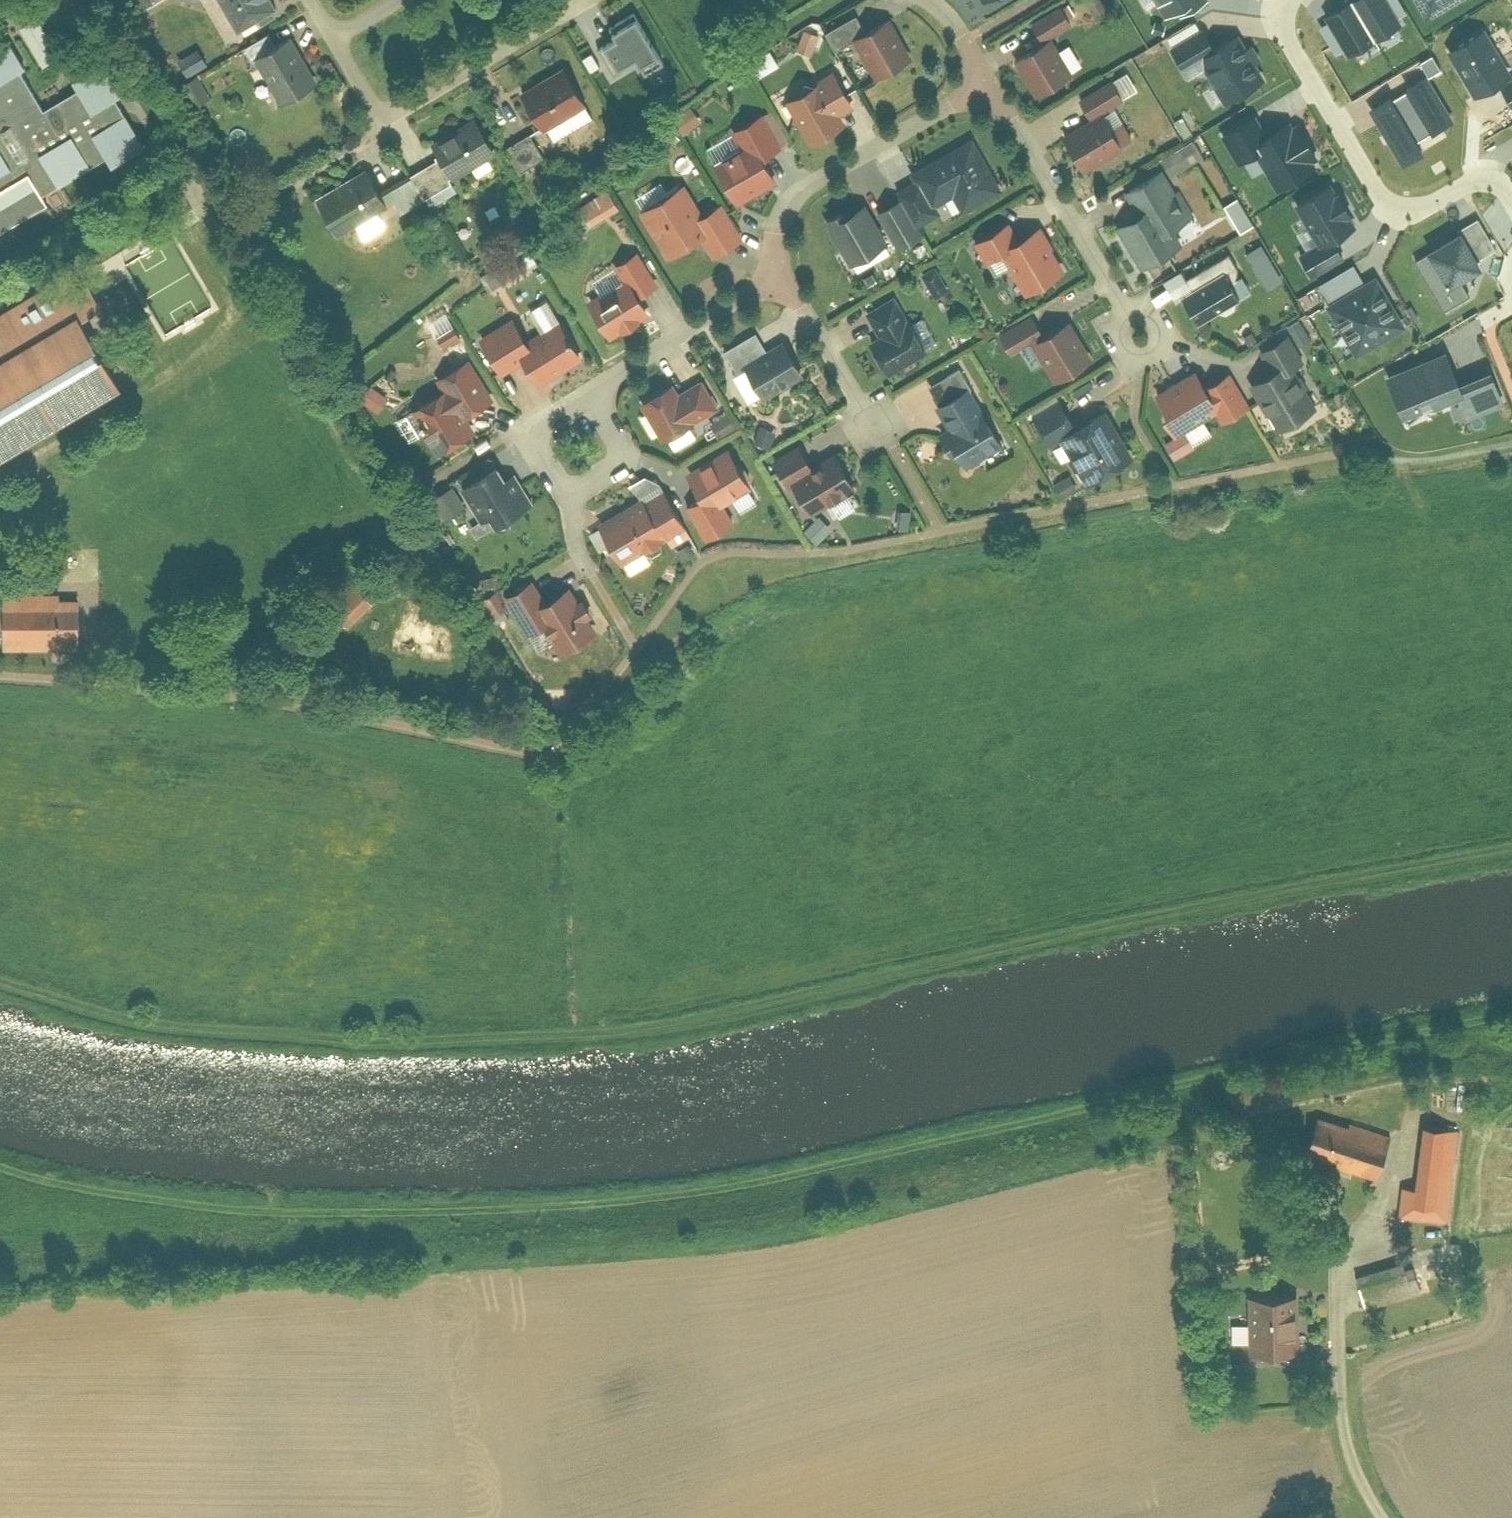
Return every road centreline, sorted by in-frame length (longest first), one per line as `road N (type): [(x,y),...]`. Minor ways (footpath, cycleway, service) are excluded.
road 1 (residential): [(1296,0),(1286,19),(1292,44),(1383,193),(1406,213),(1448,204),(1497,179),(1511,206)]
road 2 (residential): [(335,41),(382,123),(570,17),(578,0)]
road 3 (track): [(1338,1210),(1334,1360),(1391,1517)]
road 4 (residential): [(989,86),(806,191),(786,220),(784,278)]
road 5 (residential): [(1141,339),(989,86)]
road 6 (residential): [(596,396),(542,423),(531,452),(555,488),(575,498),(626,465),(615,433)]
road 7 (residential): [(784,278),(596,396)]
road 8 (residential): [(784,278),(881,419)]

